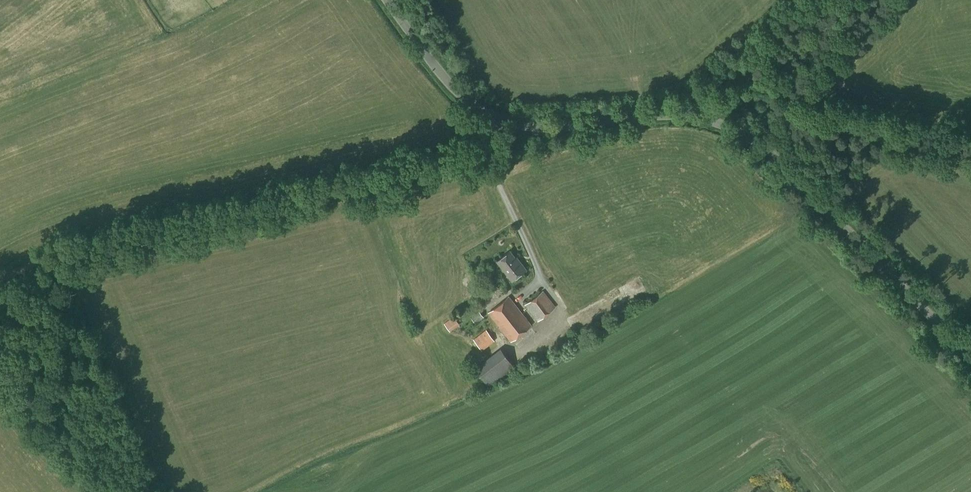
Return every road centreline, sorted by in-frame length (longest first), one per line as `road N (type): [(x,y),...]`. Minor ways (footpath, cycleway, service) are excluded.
road 1 (unclassified): [(970,357),(771,155),(715,122),(660,118),(549,129),(498,120)]
road 2 (unclassified): [(0,282),(442,164),(483,149),(498,120)]
road 3 (unclassified): [(498,120),(459,98),(384,0)]

